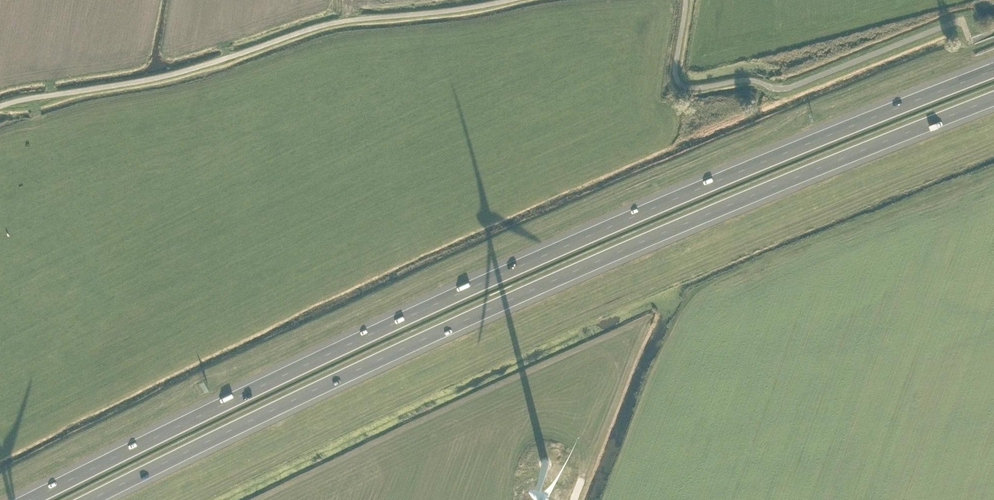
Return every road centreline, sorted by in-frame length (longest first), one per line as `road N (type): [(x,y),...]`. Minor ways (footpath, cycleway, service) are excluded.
road 1 (motorway): [(993,70),(298,363),(22,499)]
road 2 (motorway): [(85,499),(304,391),(663,232),(993,98)]
road 3 (unclassified): [(519,0),(336,25),(195,70),(0,111)]
road 4 (unclassified): [(784,89),(750,80),(698,88),(677,80),(686,0)]

